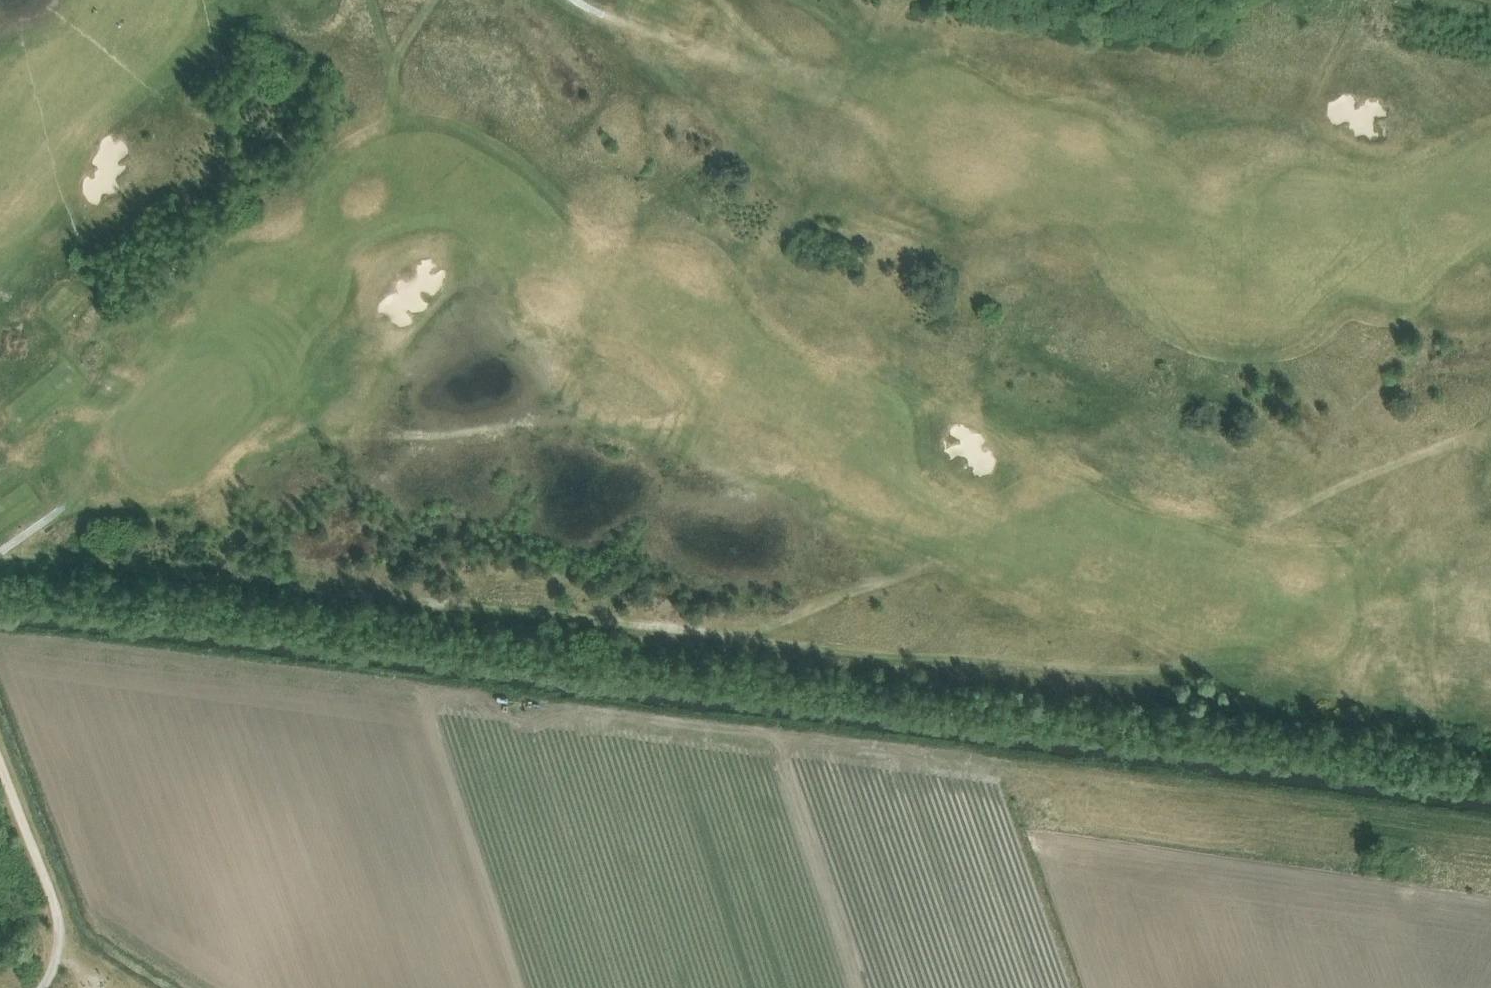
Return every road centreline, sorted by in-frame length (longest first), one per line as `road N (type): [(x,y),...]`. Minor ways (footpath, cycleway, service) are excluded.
road 1 (track): [(0,556),(893,655),(1141,670),(1187,665)]
road 2 (track): [(41,987),(56,959),(59,924),(0,763)]

